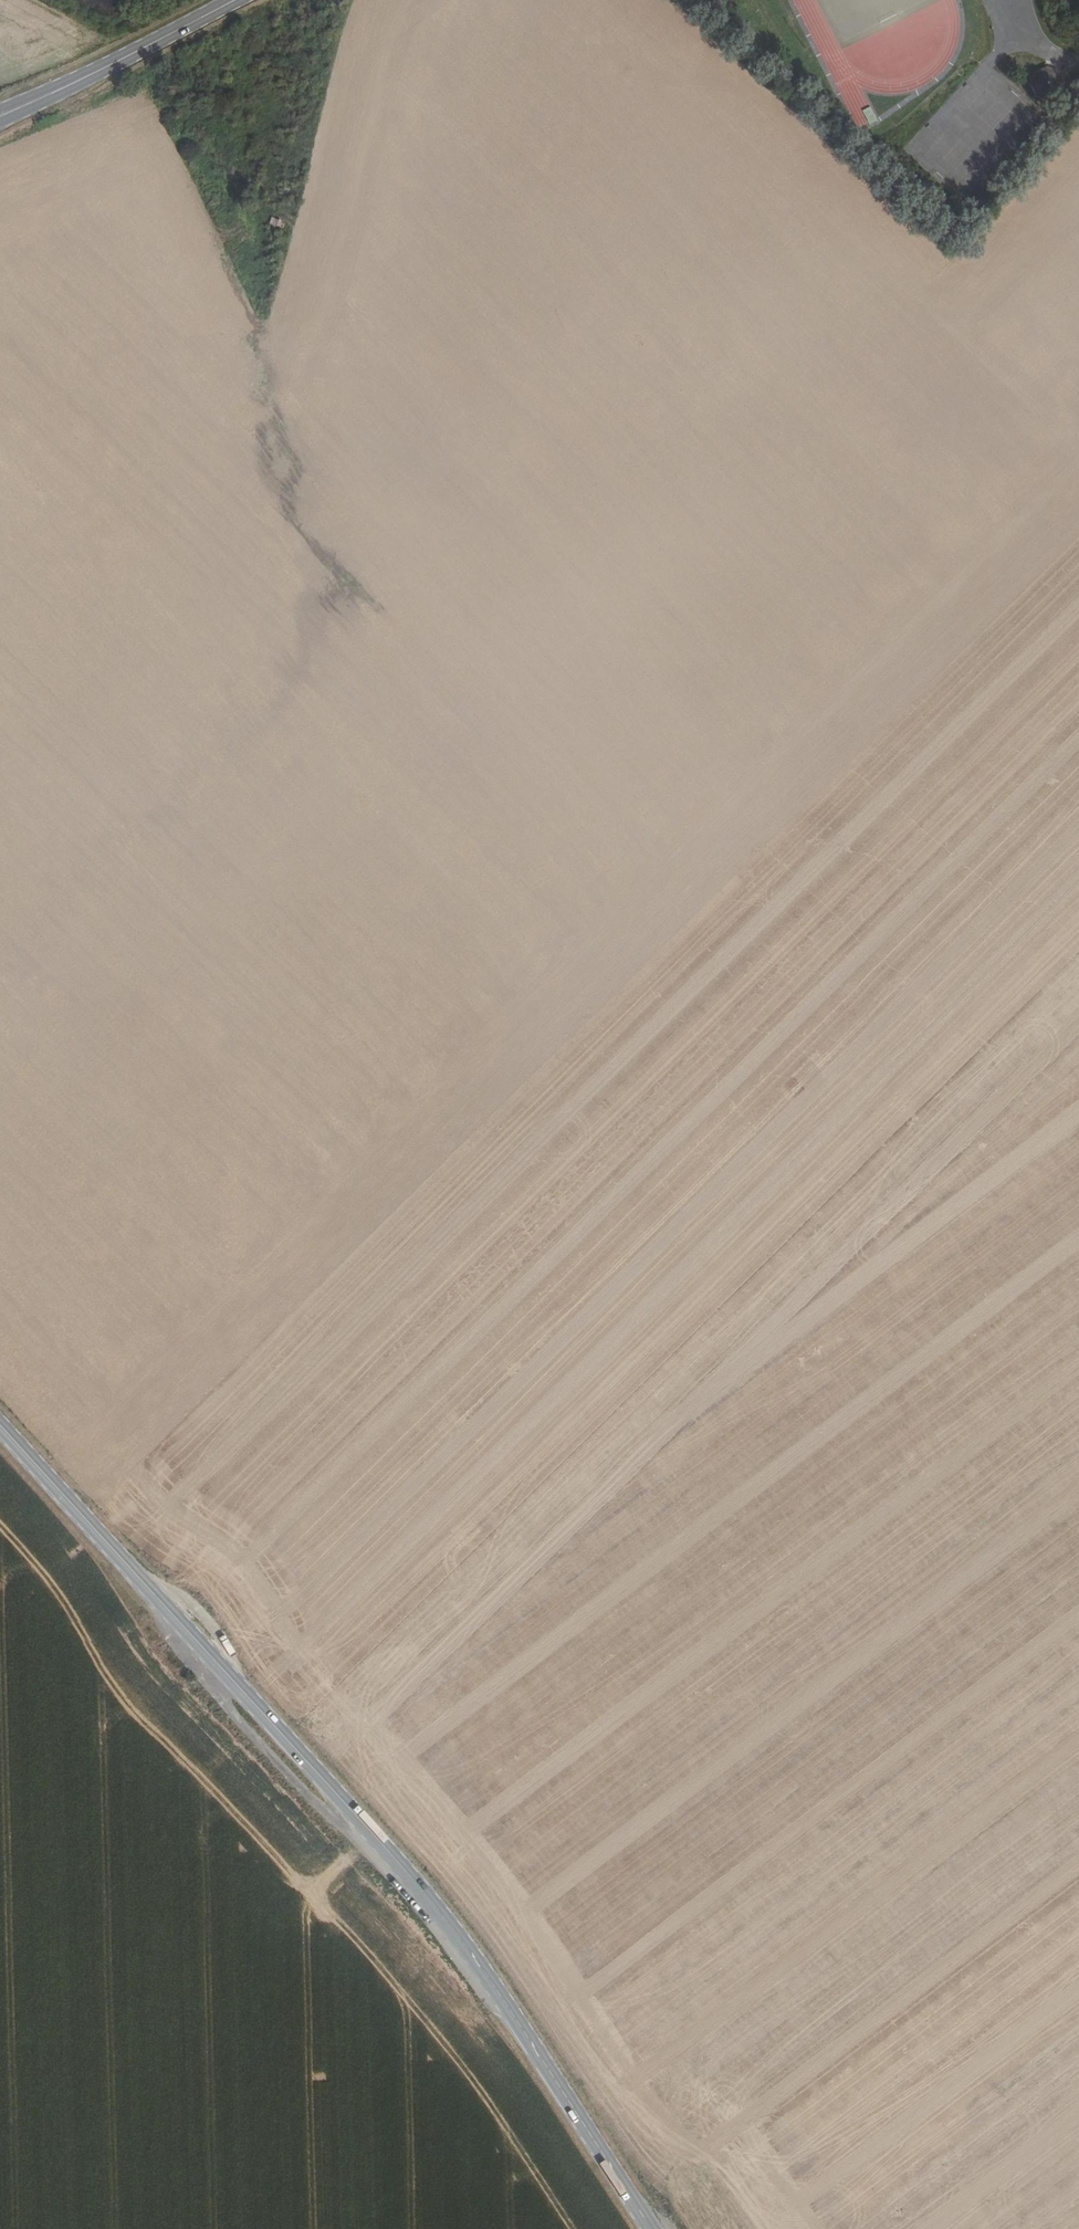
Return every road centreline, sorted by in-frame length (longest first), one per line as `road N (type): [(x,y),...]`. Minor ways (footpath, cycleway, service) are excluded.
road 1 (secondary): [(651,2228),(426,1897),(0,1426)]
road 2 (tertiary): [(0,118),(238,0)]

